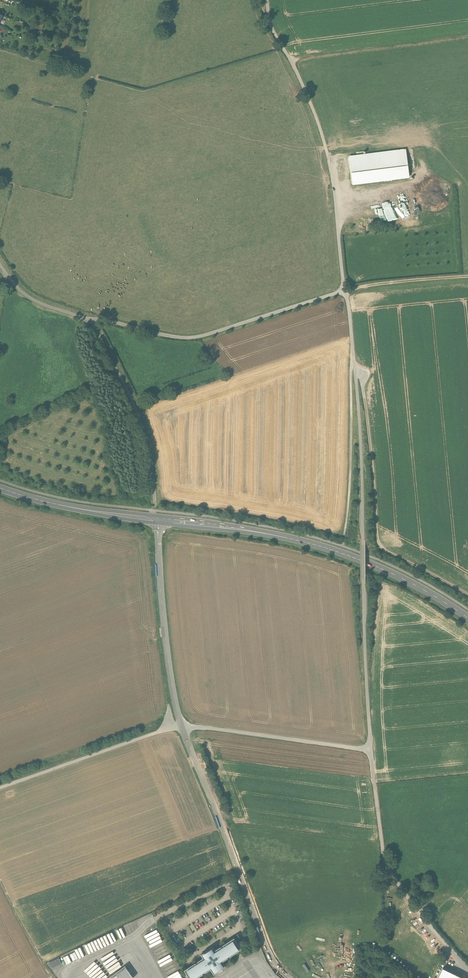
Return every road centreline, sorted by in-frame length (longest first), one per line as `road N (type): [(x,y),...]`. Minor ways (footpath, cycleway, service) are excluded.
road 1 (tertiary): [(157,520),(165,647),(180,726),(266,945),(288,977)]
road 2 (unclassified): [(467,968),(386,856),(370,751),(363,541)]
road 3 (track): [(0,790),(180,726),(370,751)]
road 4 (secondary): [(157,520),(343,554),(467,620)]
road 5 (track): [(343,291),(331,167),(270,22)]
road 6 (track): [(356,372),(380,549),(467,596)]
road 7 (track): [(89,320),(199,338),(343,291)]
road 8 (track): [(343,291),(363,445),(363,541)]
road 9 (track): [(89,320),(139,412),(157,520)]
road 10 (track): [(354,365),(342,547)]
road 11 (track): [(291,60),(467,37)]
road 12 (secondary): [(0,489),(157,520)]
road 13 (track): [(343,291),(467,276)]

